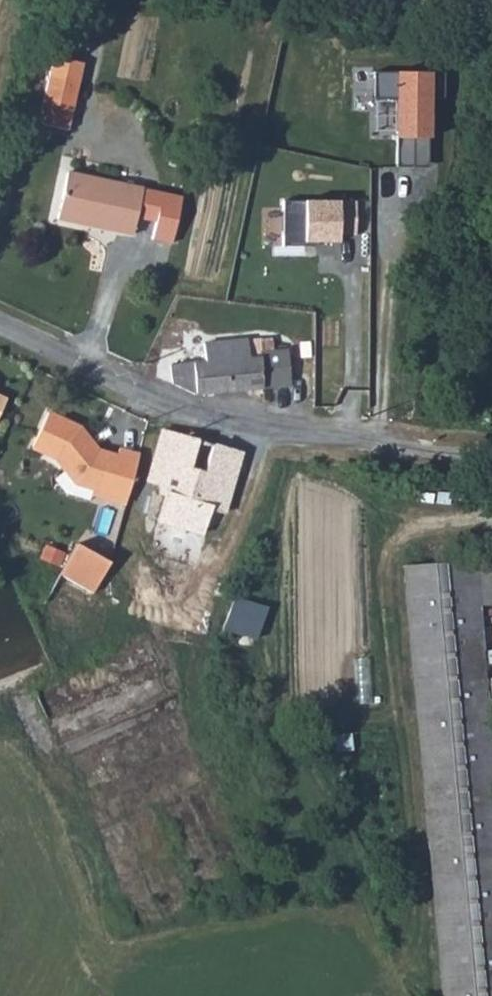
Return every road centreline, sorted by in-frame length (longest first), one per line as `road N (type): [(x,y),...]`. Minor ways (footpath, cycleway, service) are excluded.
road 1 (unclassified): [(0,323),(130,383),(275,429),(491,448)]

